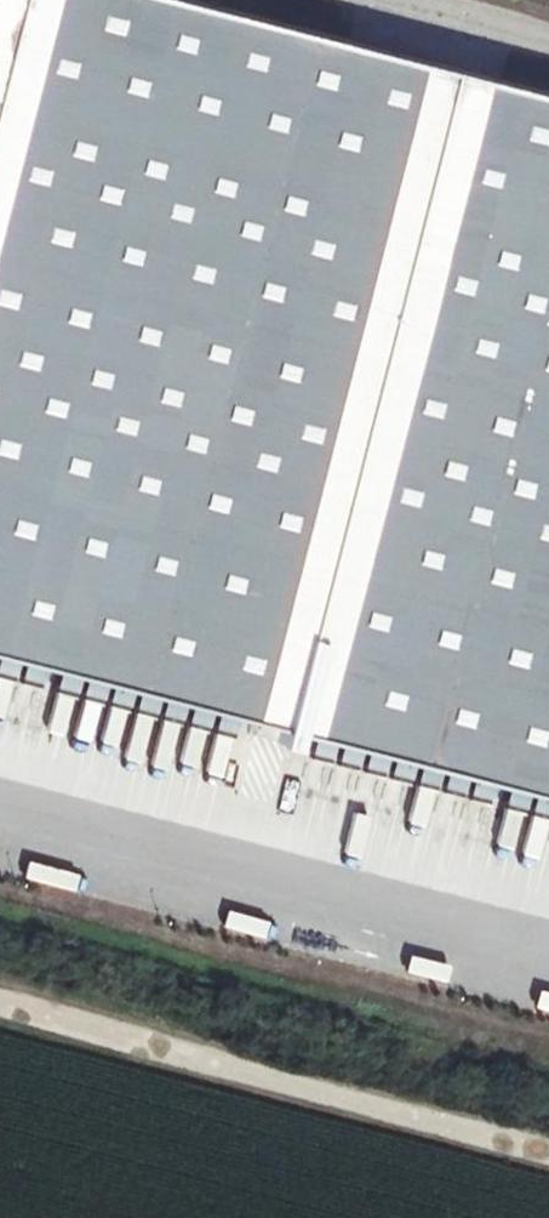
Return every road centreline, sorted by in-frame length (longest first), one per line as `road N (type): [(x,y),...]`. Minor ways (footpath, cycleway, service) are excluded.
road 1 (track): [(548,1151),(0,1002)]

